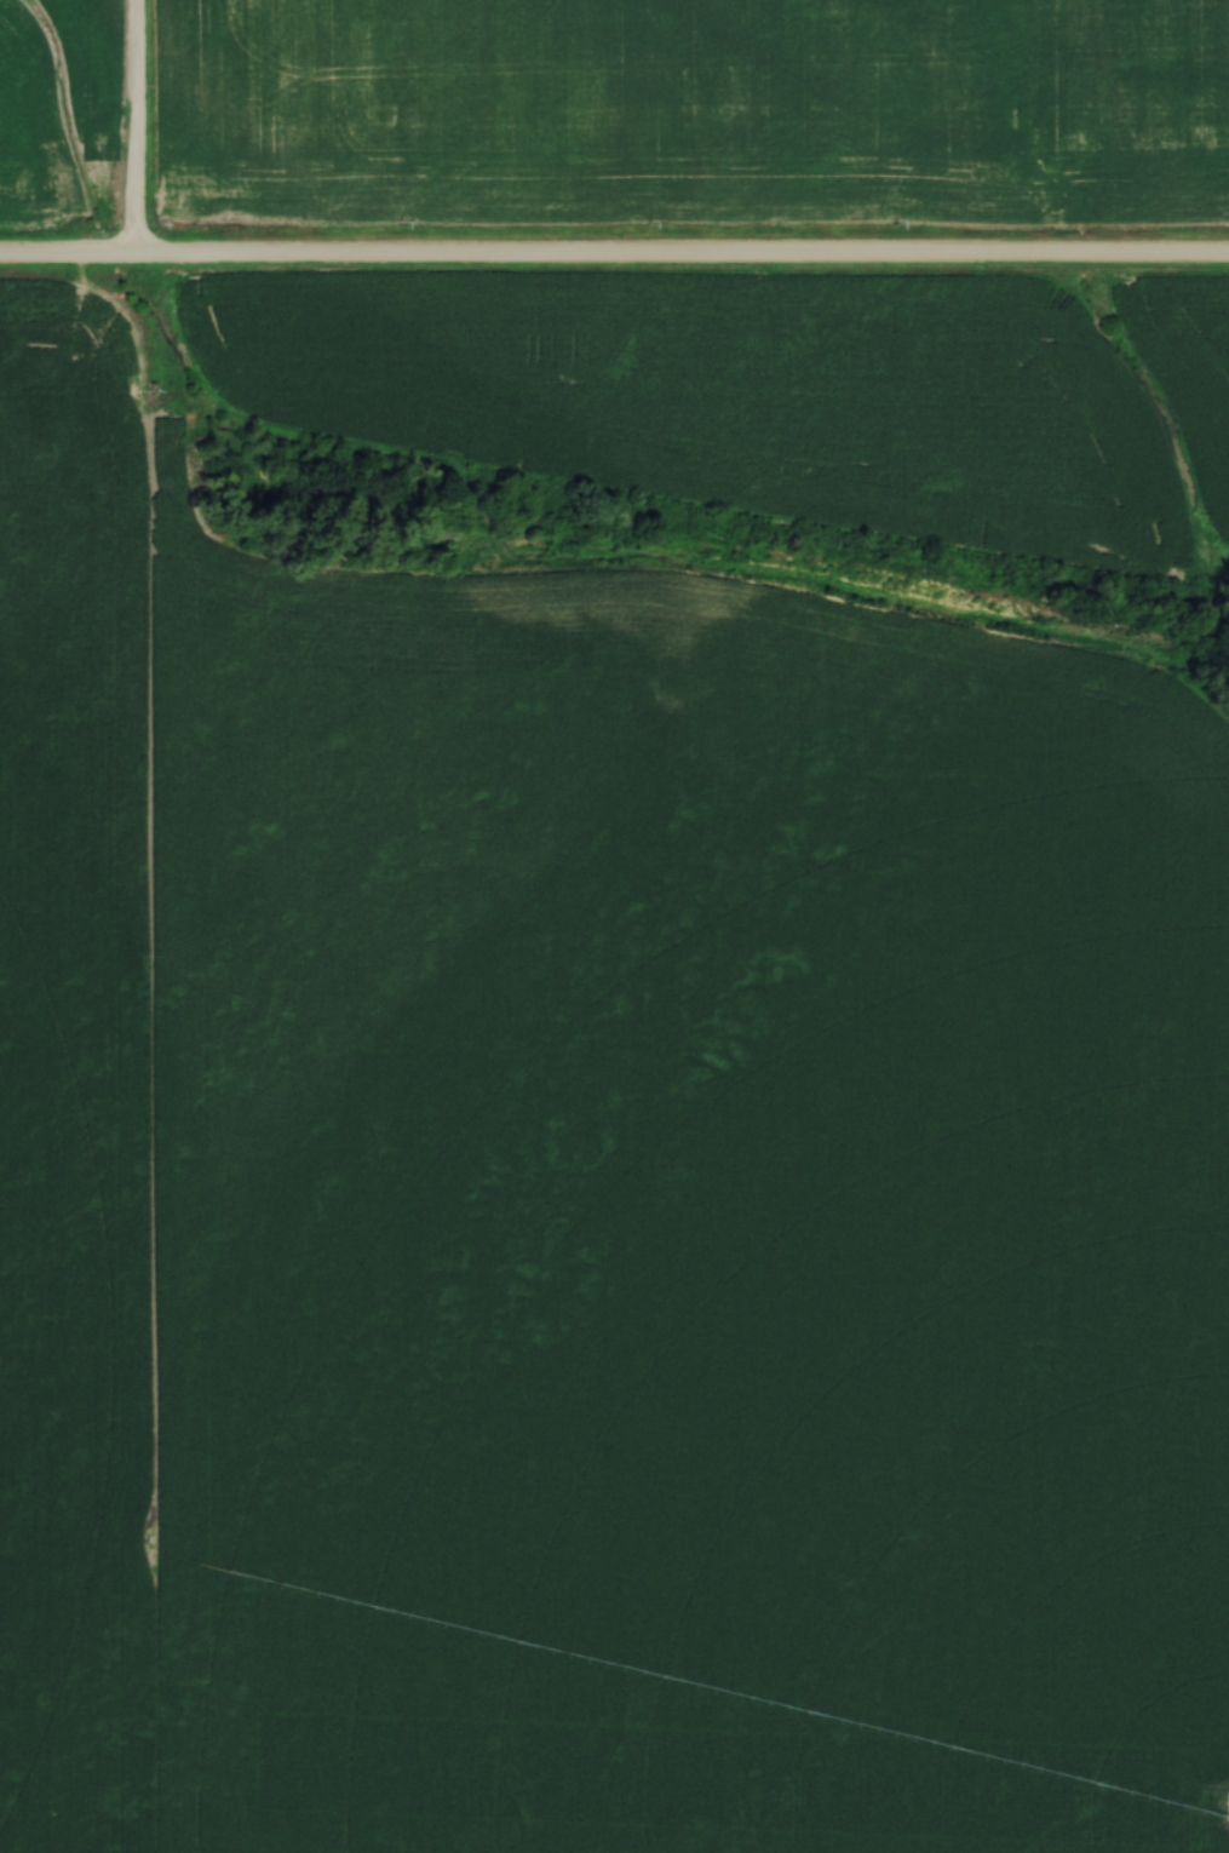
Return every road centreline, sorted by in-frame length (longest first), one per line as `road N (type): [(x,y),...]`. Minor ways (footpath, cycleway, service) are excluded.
road 1 (residential): [(1228,256),(0,254)]

